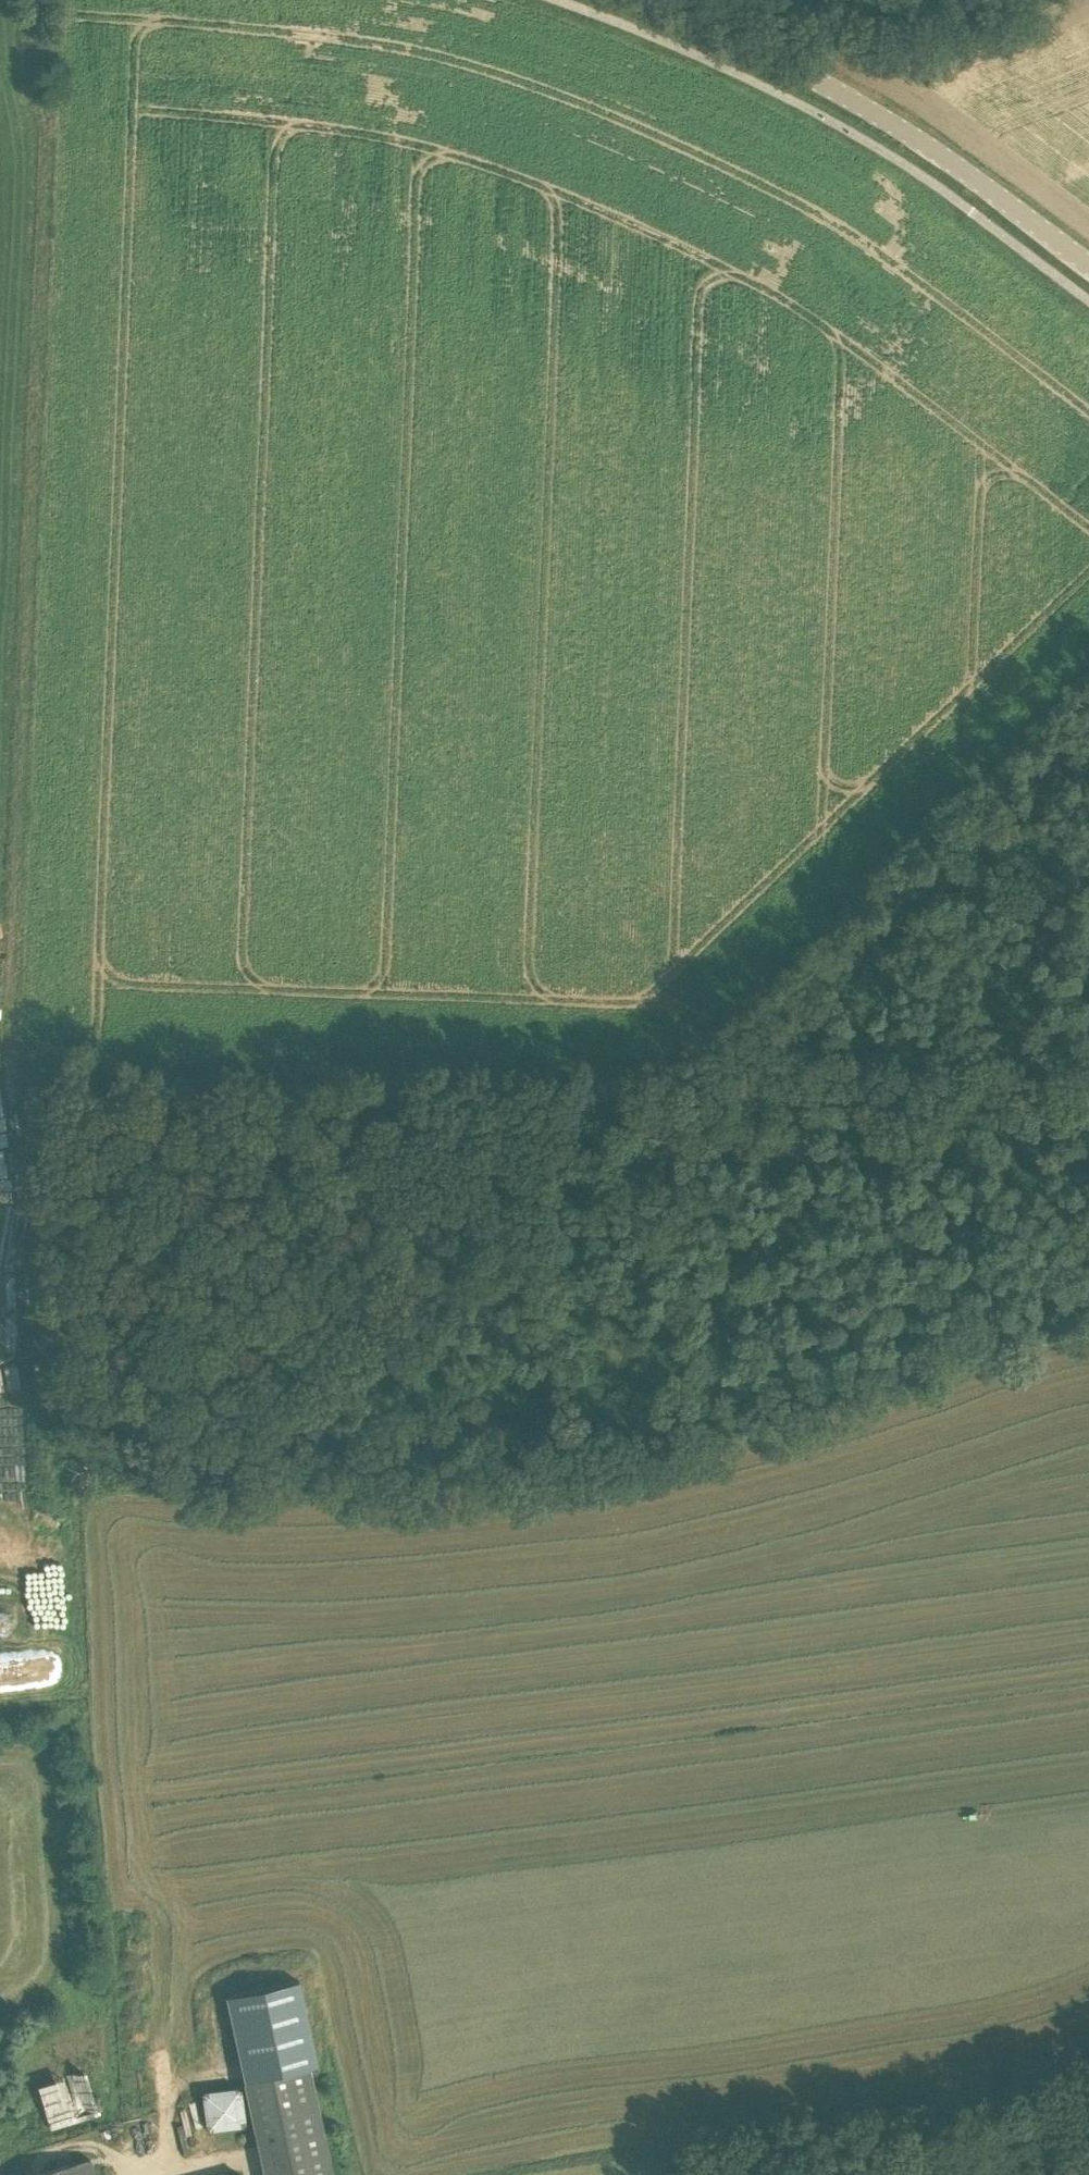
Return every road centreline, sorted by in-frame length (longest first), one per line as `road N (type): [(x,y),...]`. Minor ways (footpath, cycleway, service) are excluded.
road 1 (tertiary): [(1088,274),(837,104),(622,0)]

